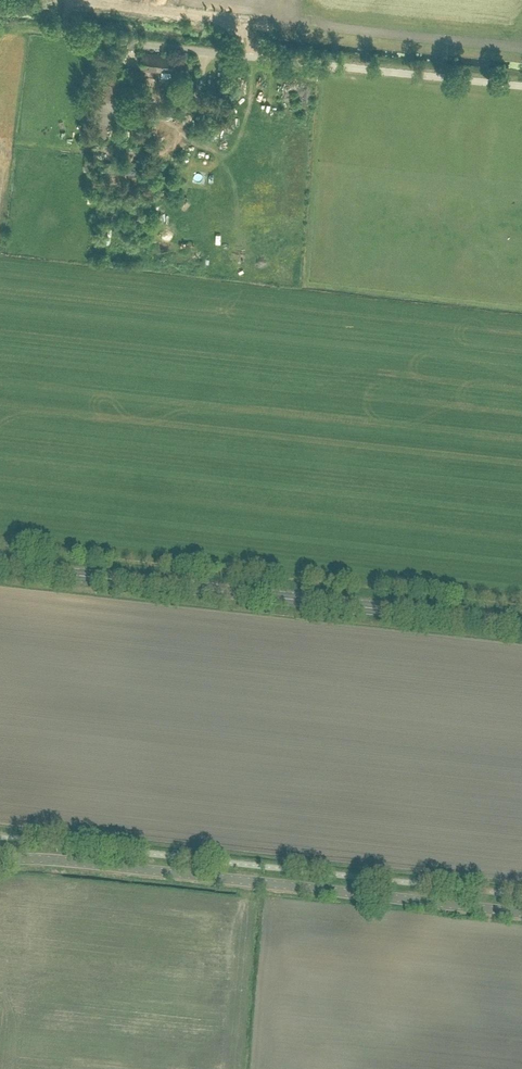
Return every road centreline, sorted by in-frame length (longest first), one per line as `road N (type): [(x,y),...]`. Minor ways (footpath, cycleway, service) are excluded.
road 1 (primary): [(0,567),(521,625)]
road 2 (tertiary): [(0,864),(46,862),(521,913)]

